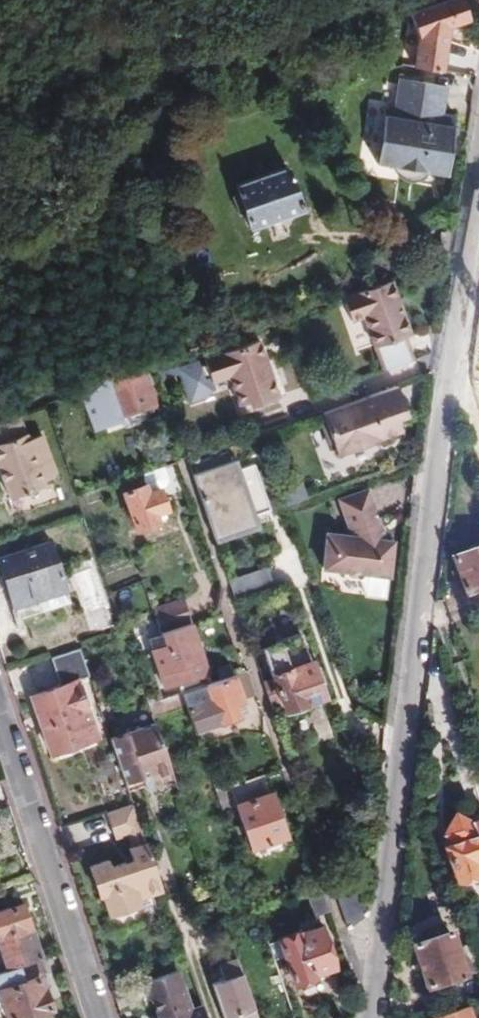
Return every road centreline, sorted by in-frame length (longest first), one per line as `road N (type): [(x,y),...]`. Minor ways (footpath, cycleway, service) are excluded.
road 1 (residential): [(370,1017),(478,187)]
road 2 (residential): [(0,718),(99,1017)]

